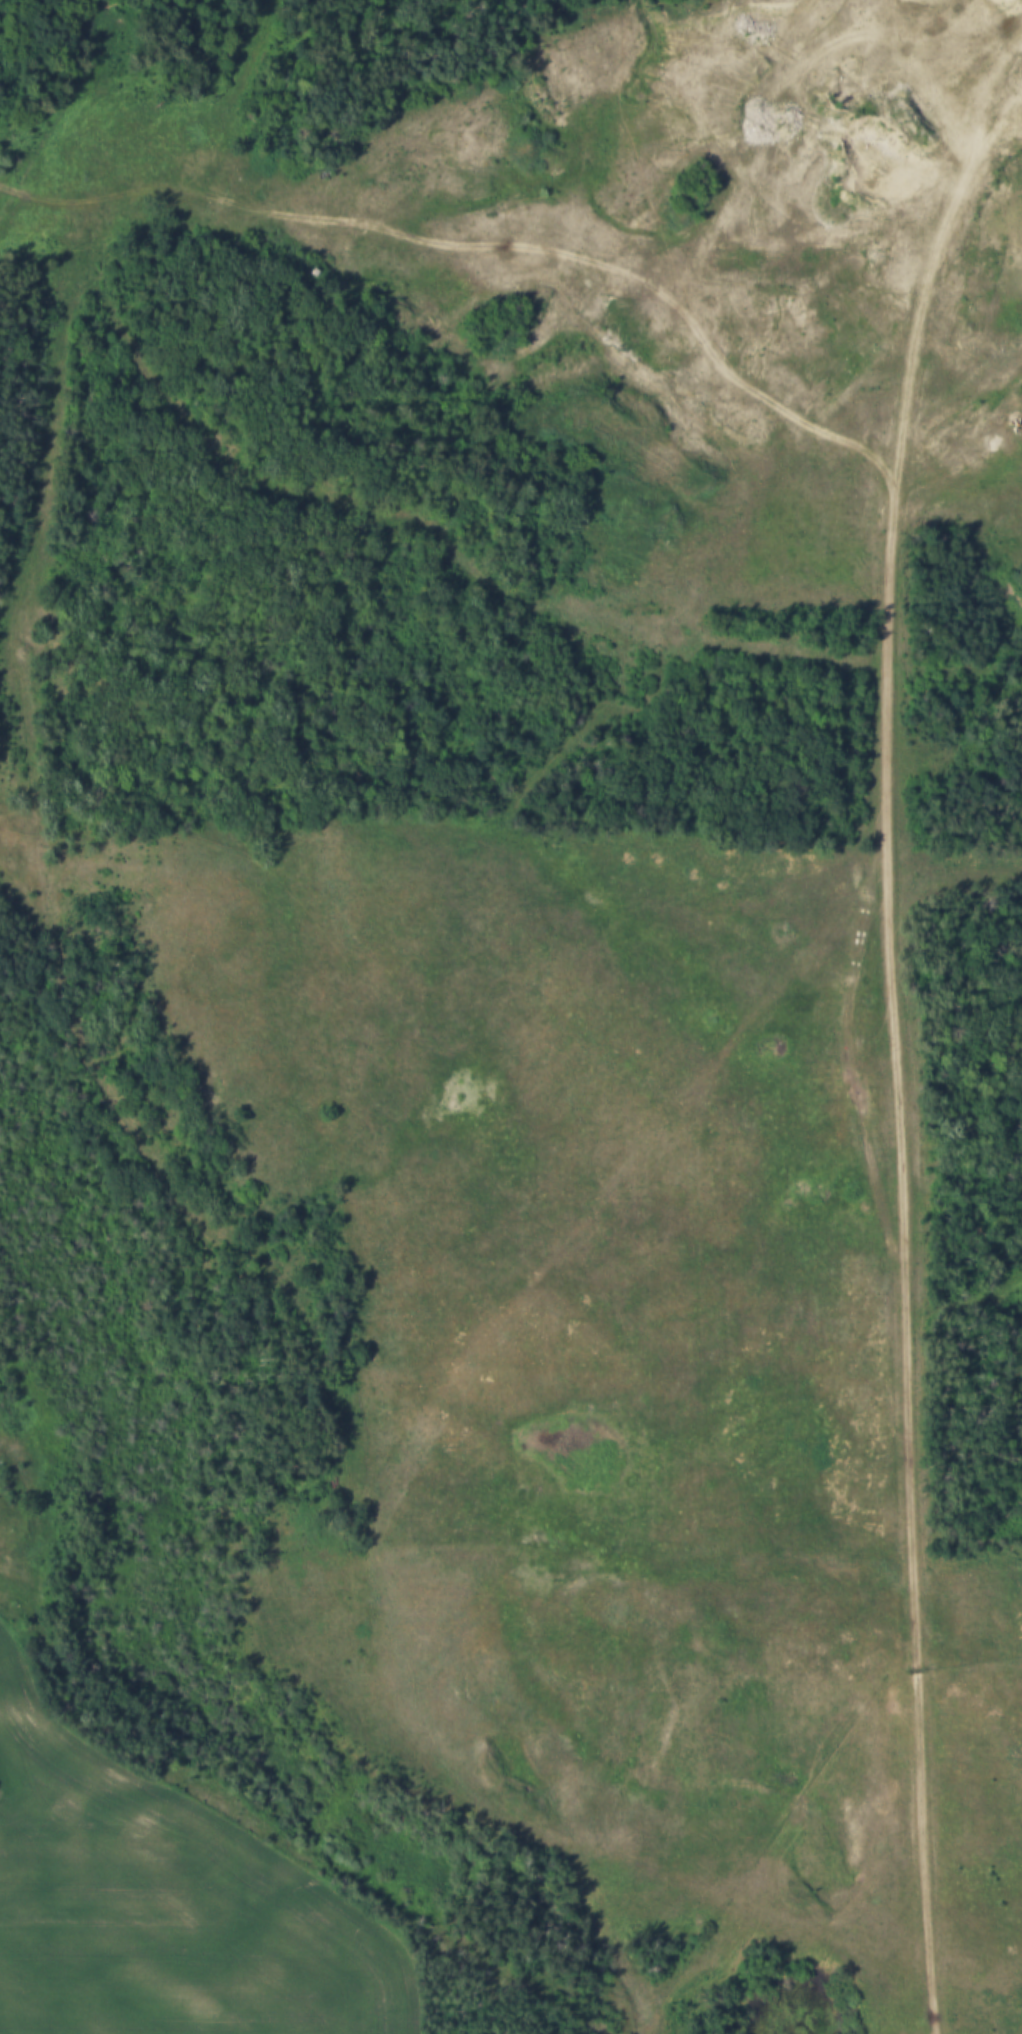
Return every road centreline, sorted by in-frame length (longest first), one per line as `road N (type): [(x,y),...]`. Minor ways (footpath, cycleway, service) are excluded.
road 1 (track): [(904,2033),(884,1988),(845,1954),(538,1830),(471,1786),(423,1720),(397,1658),(372,1507),(297,1296),(263,1252),(181,1204),(72,1023),(32,823),(10,580),(15,522),(93,206),(156,178),(212,202),(294,208)]

